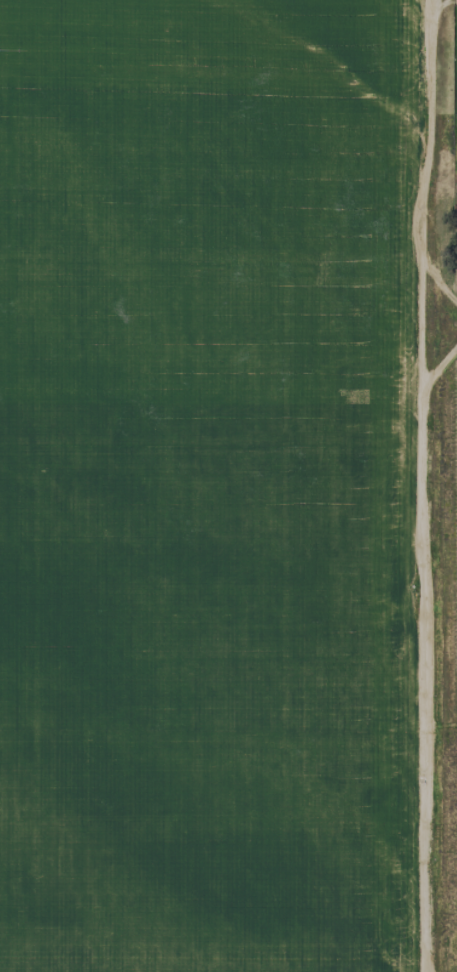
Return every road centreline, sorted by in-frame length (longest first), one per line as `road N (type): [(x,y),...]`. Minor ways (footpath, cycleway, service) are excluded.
road 1 (residential): [(438,0),(419,251),(431,971)]

